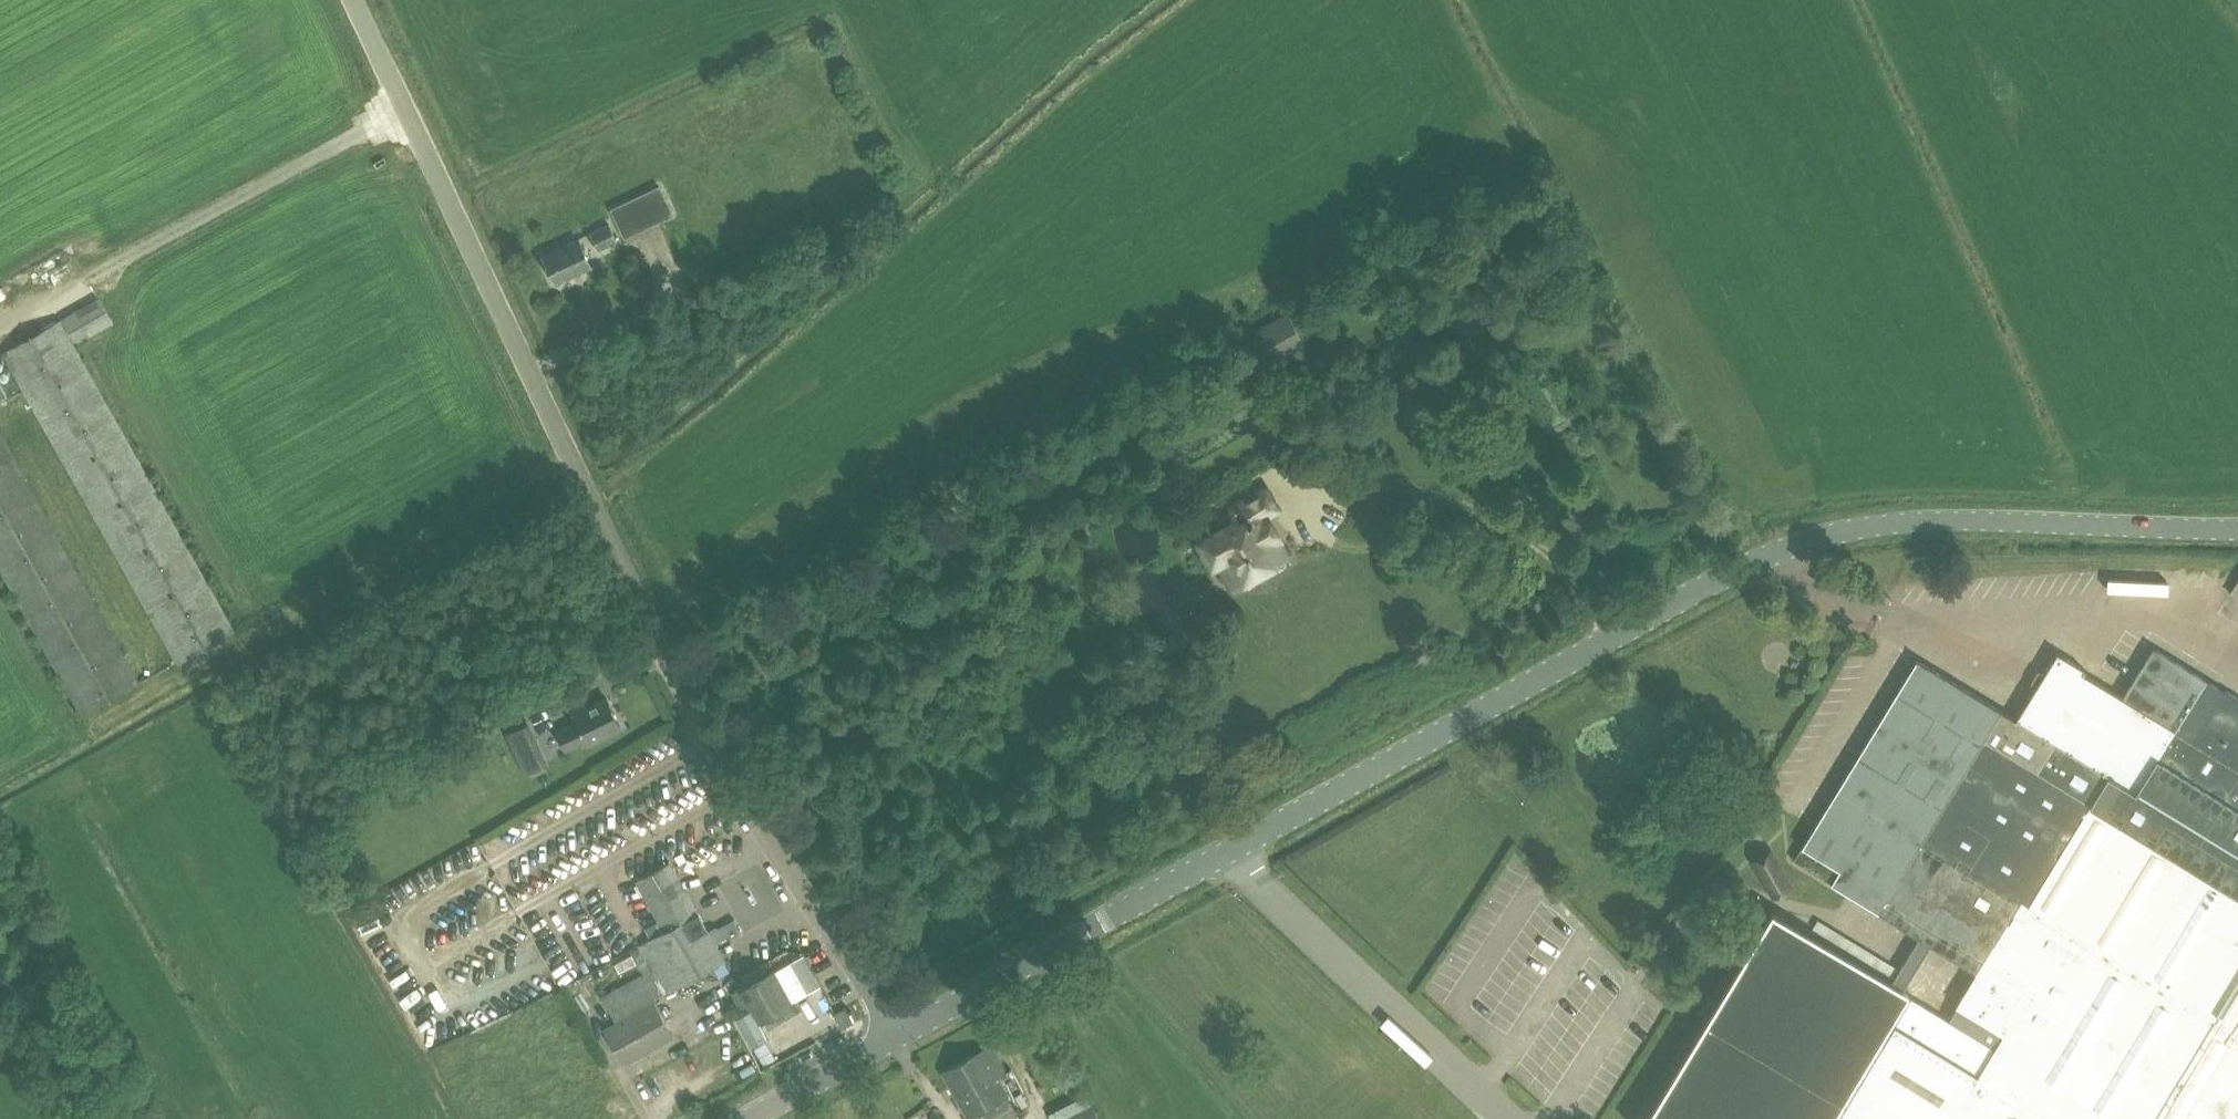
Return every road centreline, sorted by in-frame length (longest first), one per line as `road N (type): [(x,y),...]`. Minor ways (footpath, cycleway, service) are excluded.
road 1 (unclassified): [(894,1034),(1786,548),(1842,531),(1933,521),(2237,529)]
road 2 (unclassified): [(894,1034),(693,720),(350,0)]
road 3 (unclassified): [(742,1118),(894,1034)]

